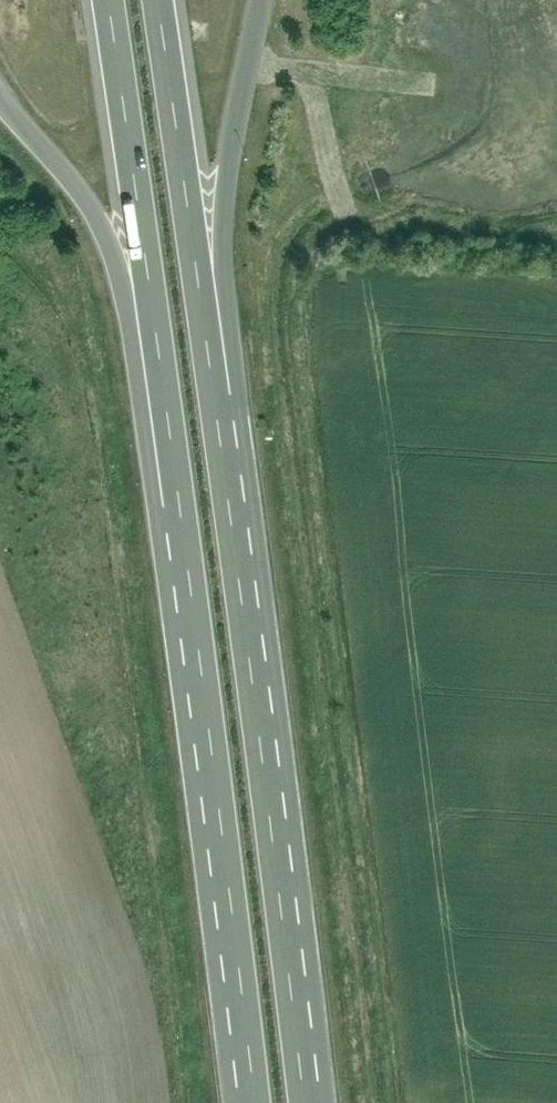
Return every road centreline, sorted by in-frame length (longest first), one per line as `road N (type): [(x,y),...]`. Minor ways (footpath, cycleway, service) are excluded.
road 1 (motorway): [(304,1102),(205,303),(158,0)]
road 2 (motorway): [(109,0),(255,1102)]

